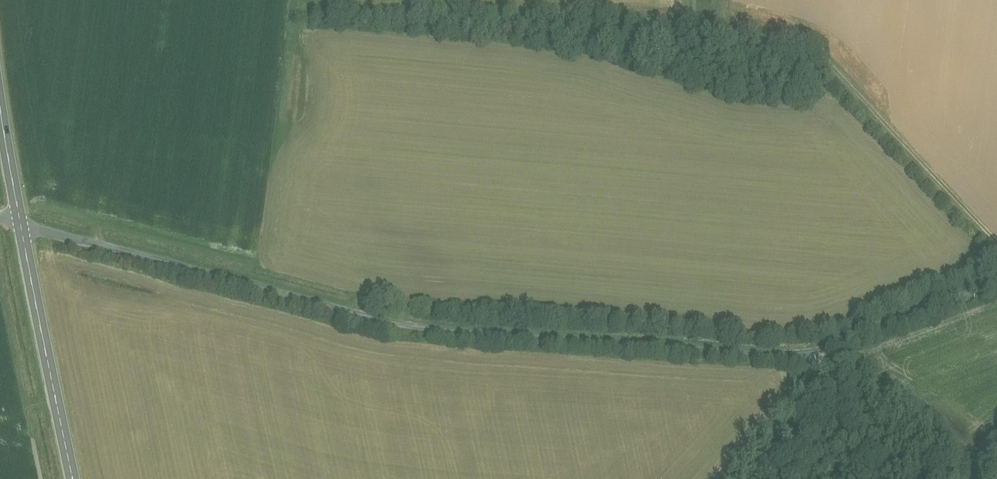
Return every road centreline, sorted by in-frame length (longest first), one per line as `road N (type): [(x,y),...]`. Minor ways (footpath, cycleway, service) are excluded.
road 1 (unclassified): [(996,285),(823,355),(436,329),(21,224)]
road 2 (track): [(996,240),(835,76),(806,57),(773,43),(652,18)]
road 3 (secondary): [(21,224),(72,478)]
road 4 (track): [(823,355),(718,478)]

